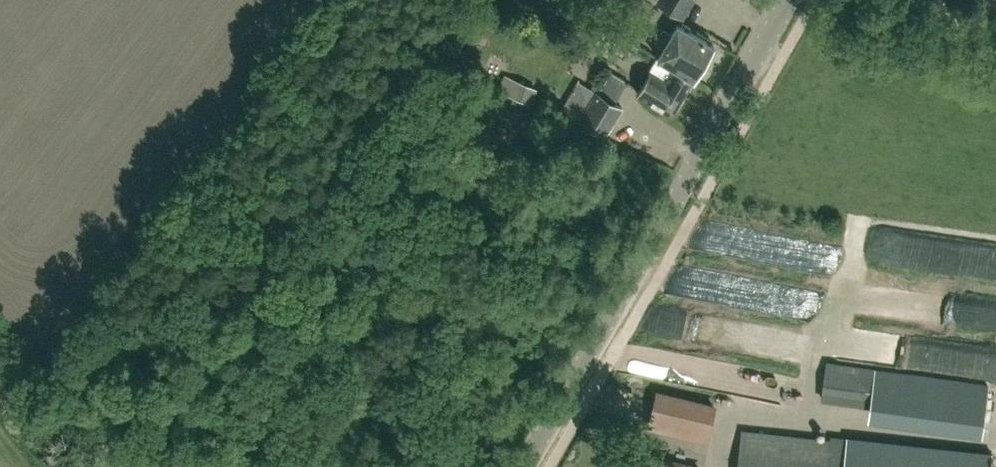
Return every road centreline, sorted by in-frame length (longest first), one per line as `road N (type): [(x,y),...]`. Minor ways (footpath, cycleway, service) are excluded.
road 1 (tertiary): [(531,466),(800,0)]

